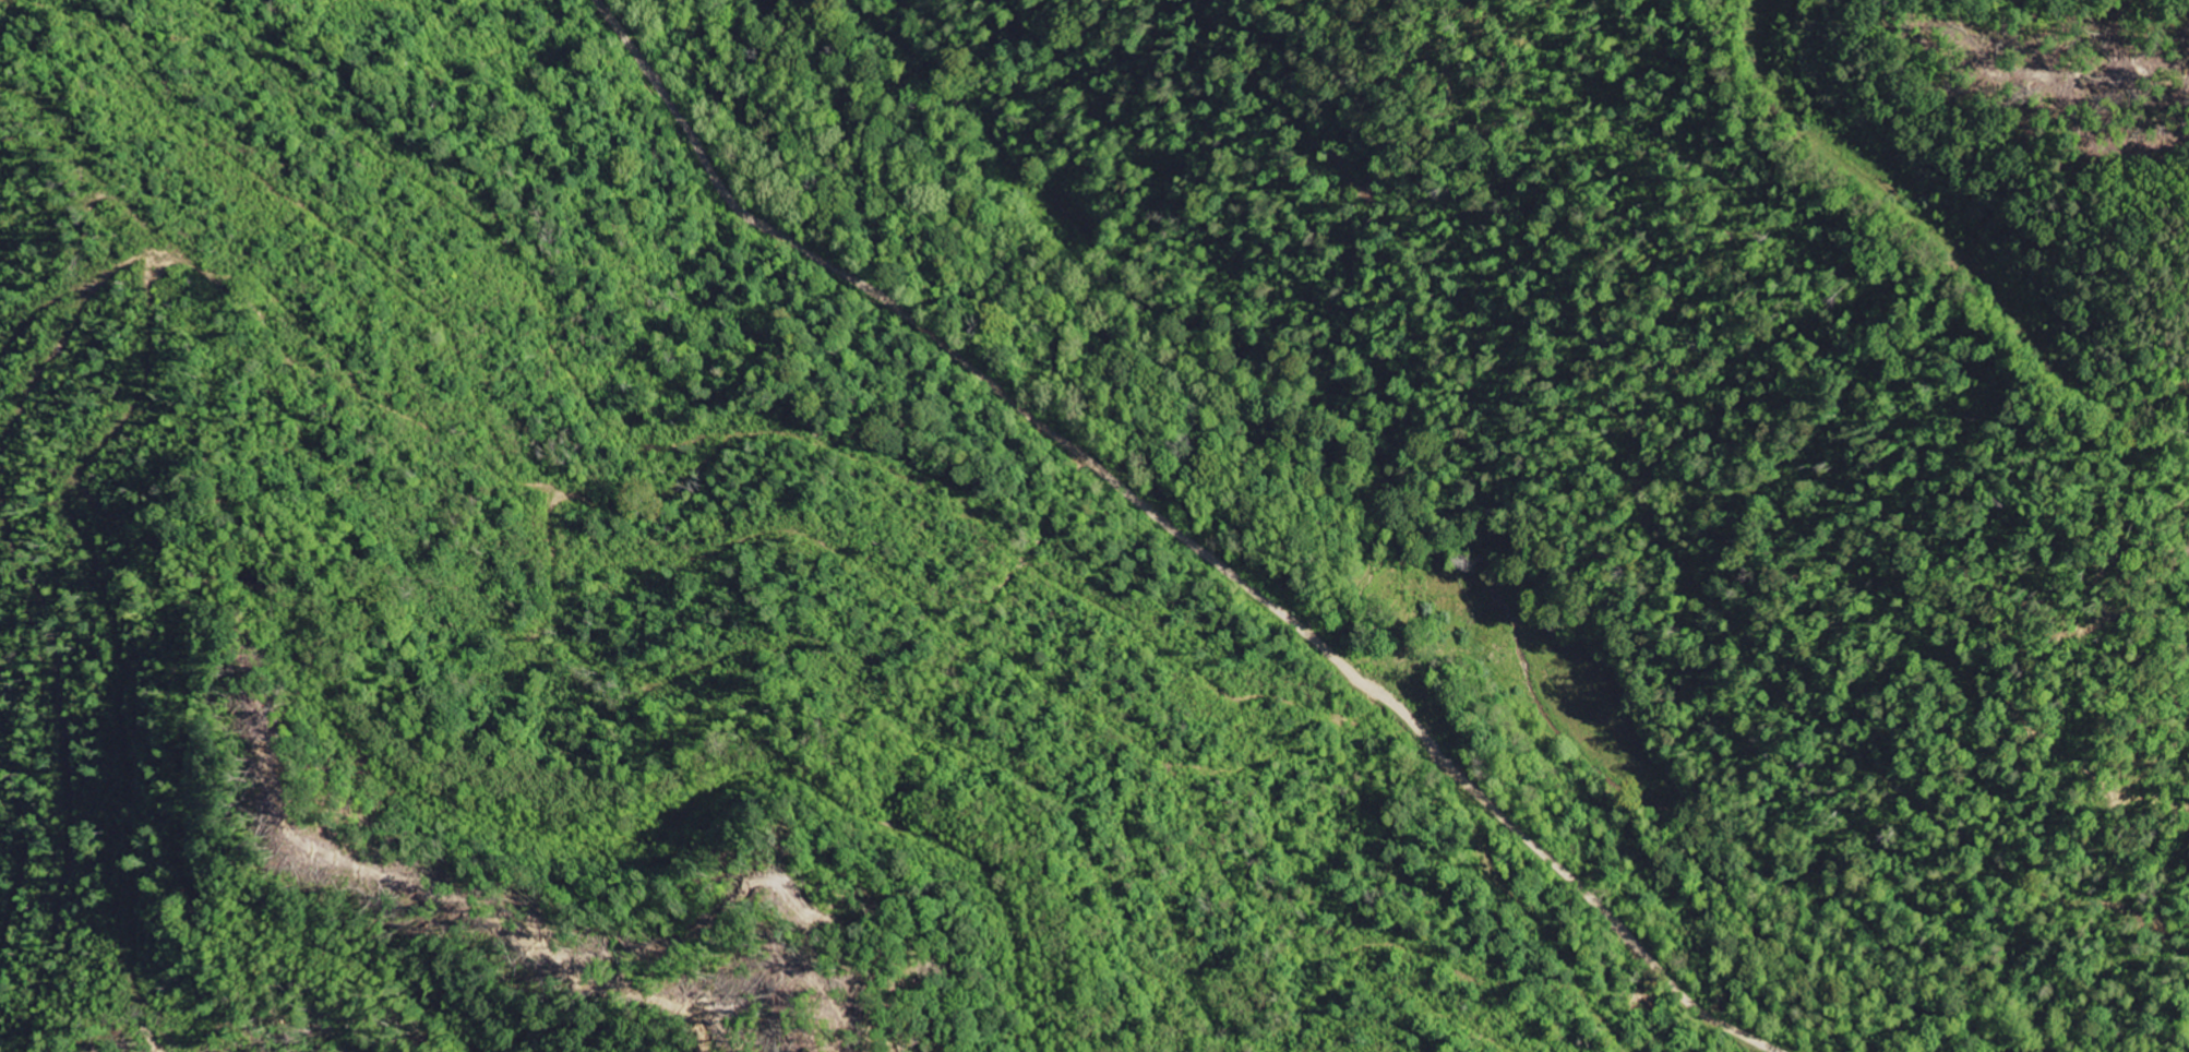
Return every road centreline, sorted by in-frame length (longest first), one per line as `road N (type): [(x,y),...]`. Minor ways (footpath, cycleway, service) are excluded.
road 1 (track): [(590,0),(739,204),(994,381),(1257,588),(1651,958),(1781,1051)]

